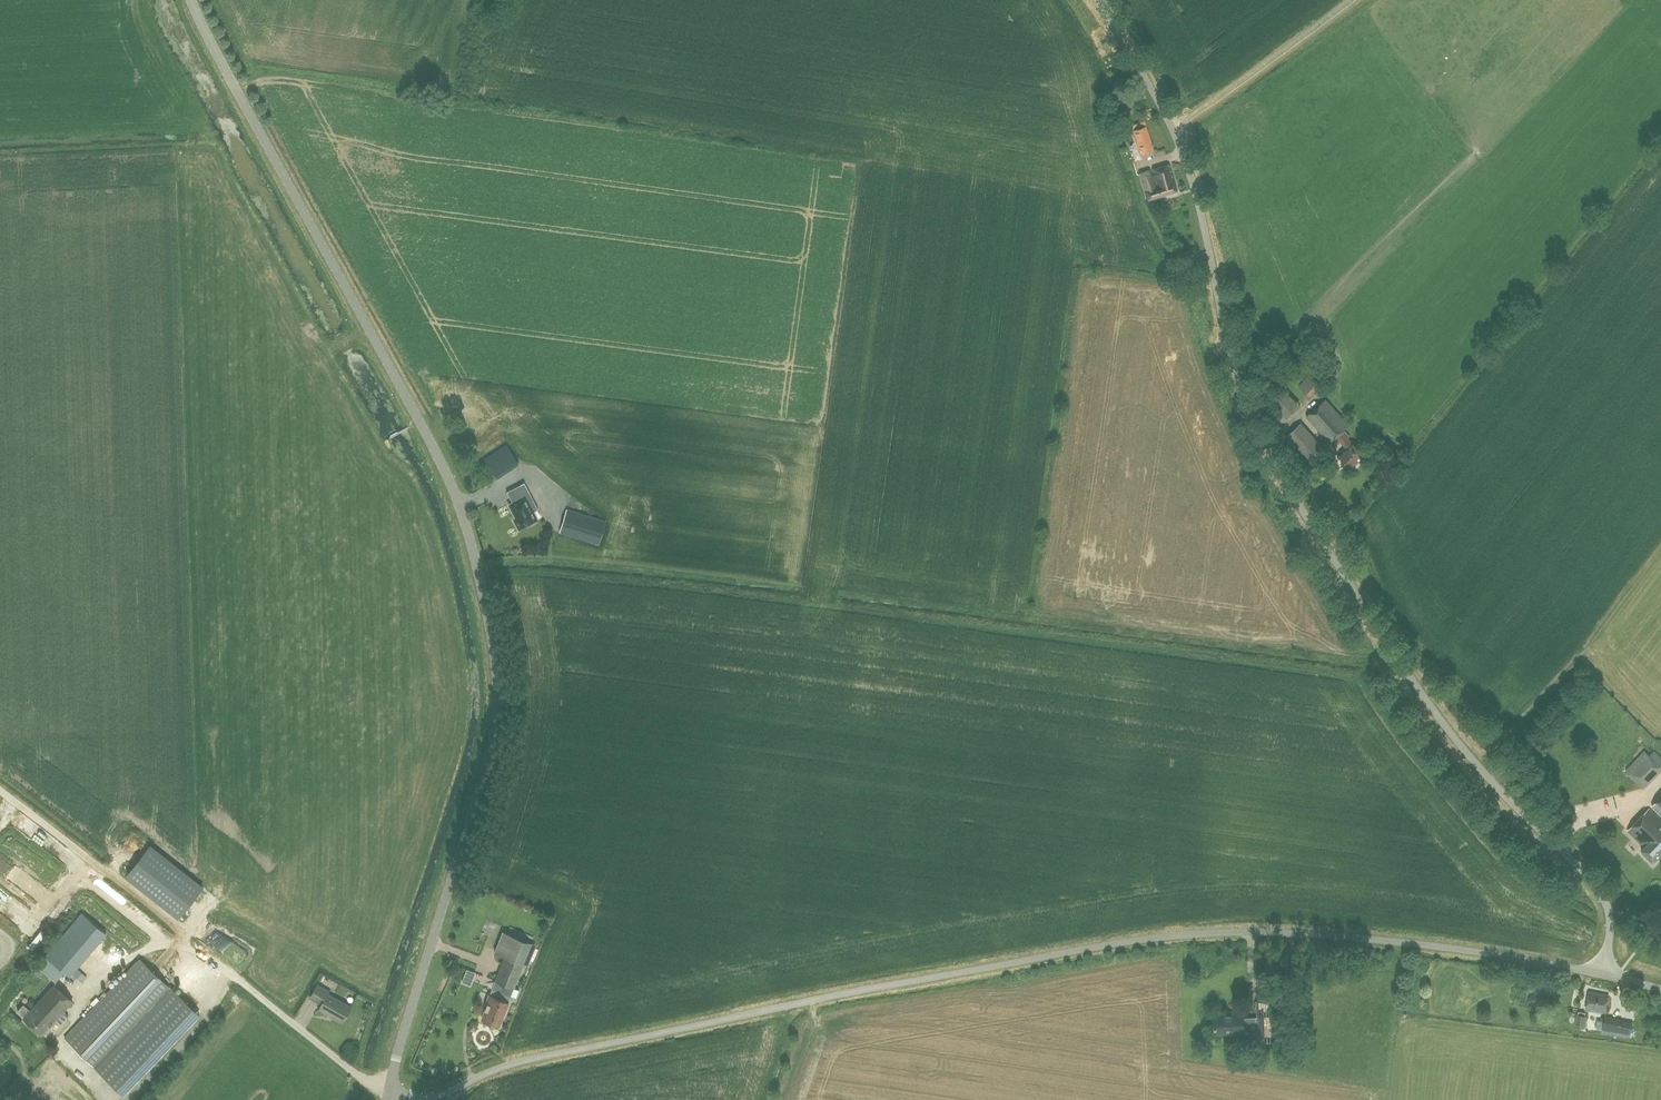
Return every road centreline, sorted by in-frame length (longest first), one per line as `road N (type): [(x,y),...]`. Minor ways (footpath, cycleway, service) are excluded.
road 1 (tertiary): [(388,1095),(429,1099),(494,1069),(1160,936),(1249,931),(1403,938),(1601,973)]
road 2 (tertiary): [(388,1095),(495,727),(486,605),(437,451),(191,0)]
road 3 (unclassified): [(1601,973),(1605,899),(1425,699),(1246,419),(1198,201),(1172,130)]
road 4 (unclassified): [(1351,0),(1172,130)]
road 5 (unclassified): [(1172,130),(1097,0)]
road 6 (track): [(99,866),(0,790)]

